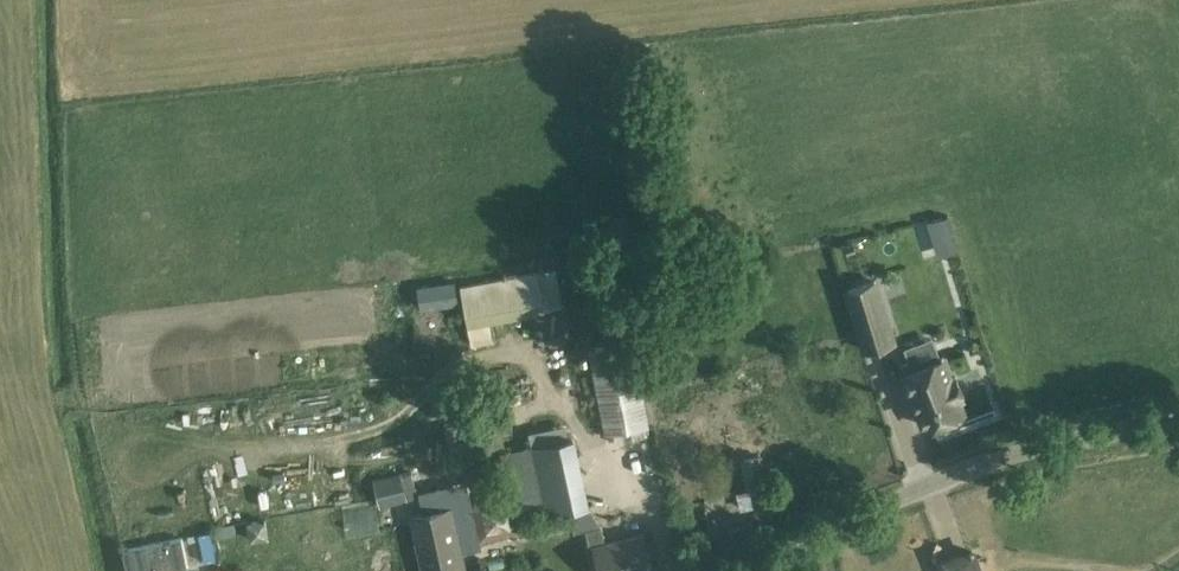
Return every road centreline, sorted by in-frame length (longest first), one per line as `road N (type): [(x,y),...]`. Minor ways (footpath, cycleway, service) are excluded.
road 1 (unclassified): [(772,570),(850,521),(961,476),(1056,446),(1178,422)]

